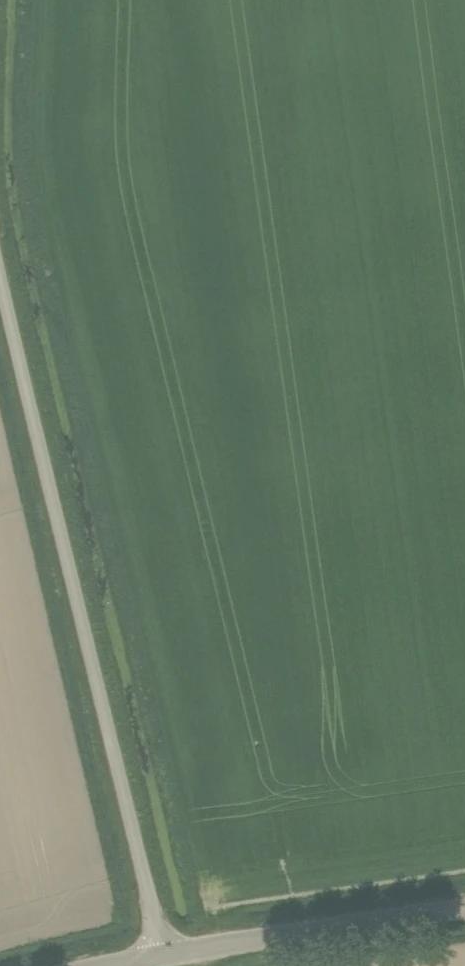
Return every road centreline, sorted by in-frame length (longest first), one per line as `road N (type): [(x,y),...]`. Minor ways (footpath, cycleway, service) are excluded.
road 1 (unclassified): [(164,954),(0,256)]
road 2 (tertiary): [(164,954),(464,910)]

